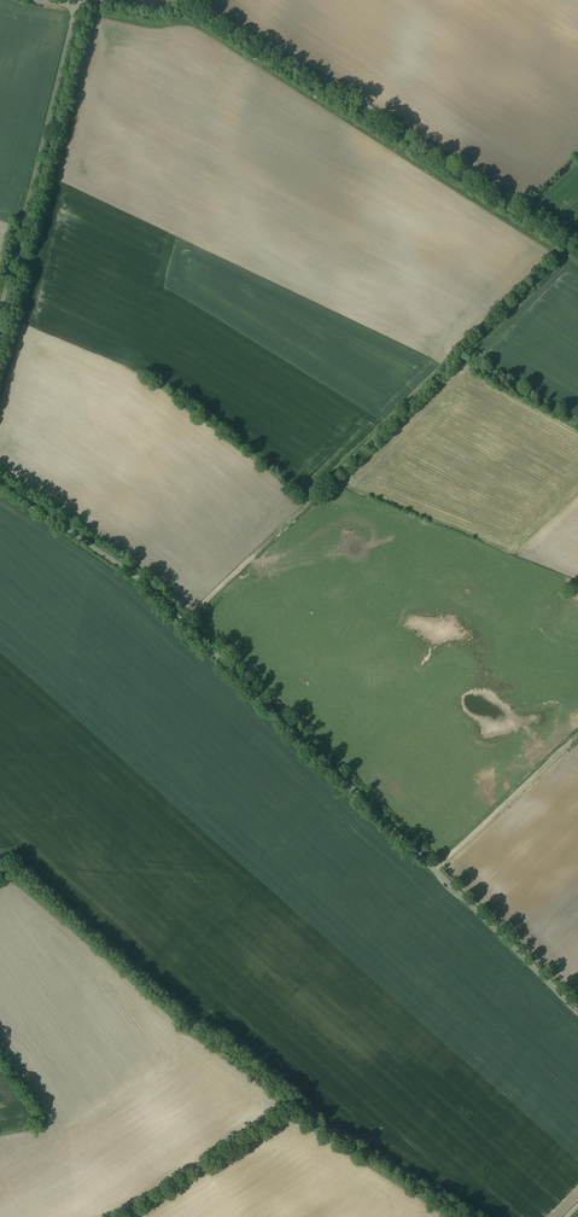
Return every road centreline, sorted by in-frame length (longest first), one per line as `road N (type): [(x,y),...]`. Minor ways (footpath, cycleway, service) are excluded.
road 1 (unclassified): [(577,1016),(125,575),(0,496)]
road 2 (track): [(202,0),(577,254)]
road 3 (unclassified): [(0,288),(72,14)]

